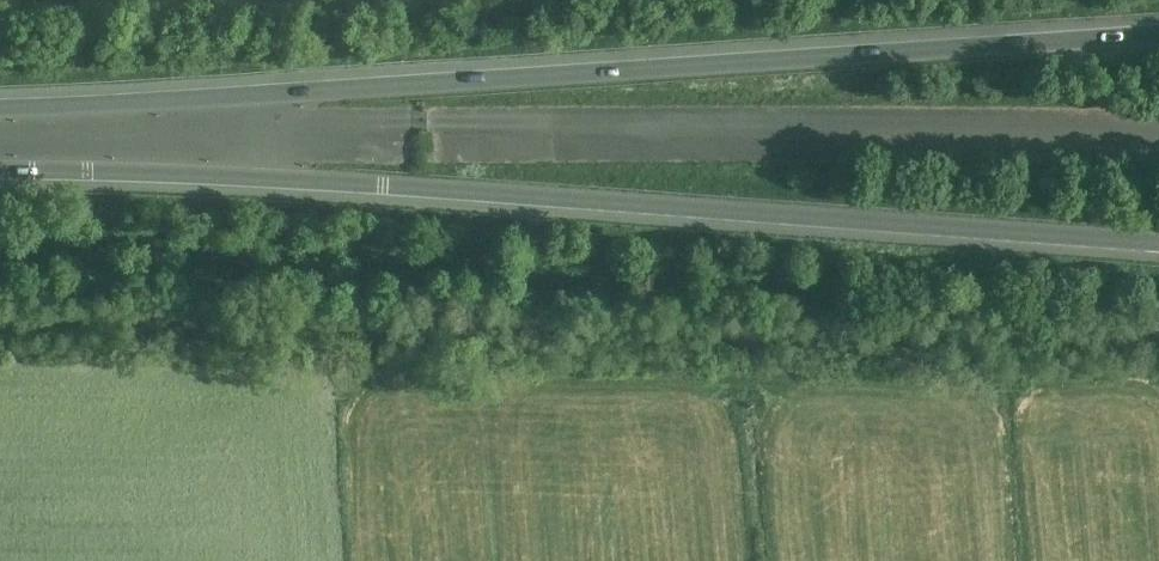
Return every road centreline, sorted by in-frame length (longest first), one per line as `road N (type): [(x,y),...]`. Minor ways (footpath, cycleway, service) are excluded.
road 1 (primary): [(0,173),(385,184),(1158,241)]
road 2 (primary): [(1158,35),(289,95),(0,105)]

